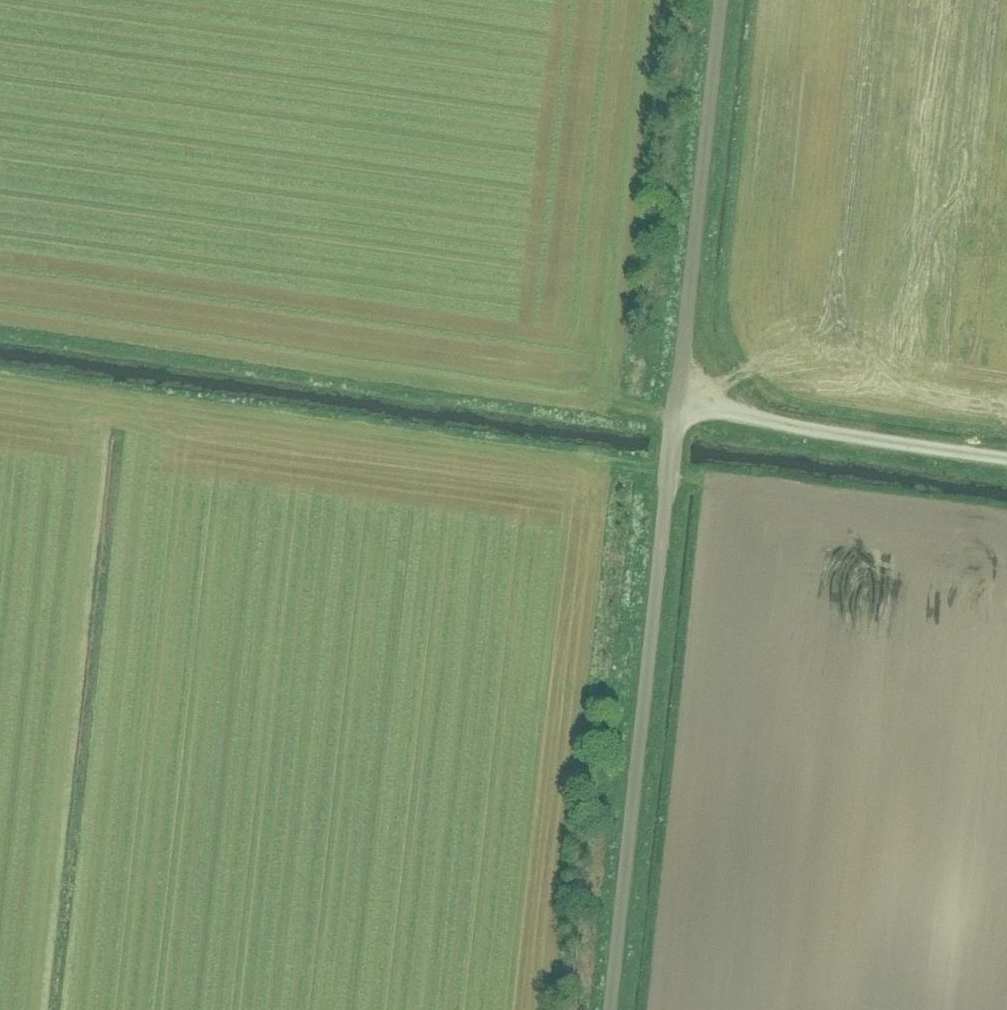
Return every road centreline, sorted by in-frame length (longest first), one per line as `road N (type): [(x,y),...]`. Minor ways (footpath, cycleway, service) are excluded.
road 1 (unclassified): [(720,0),(610,1009)]

